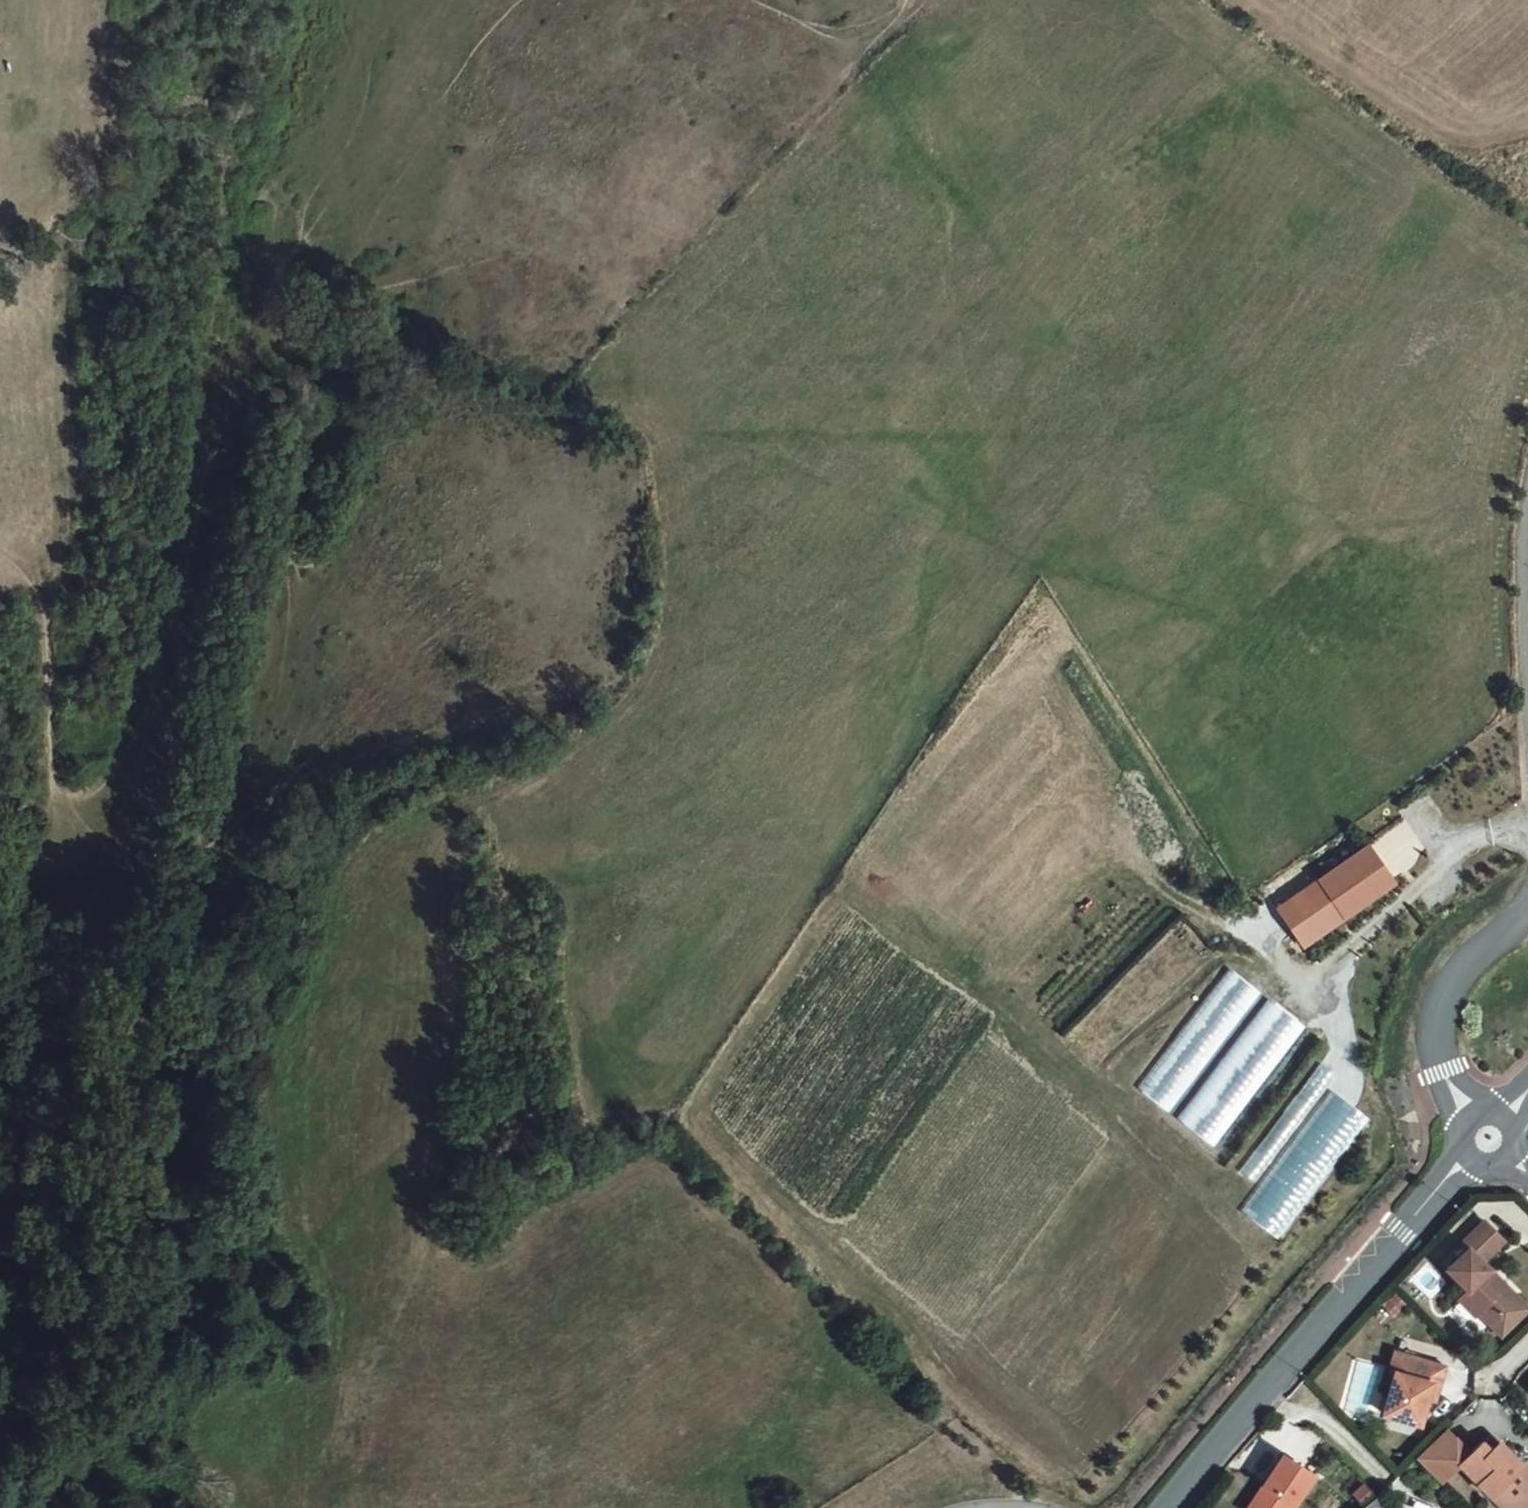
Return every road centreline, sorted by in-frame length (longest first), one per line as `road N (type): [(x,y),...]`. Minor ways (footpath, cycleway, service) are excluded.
road 1 (secondary): [(1490,1140),(1171,1507)]
road 2 (unclassified): [(1527,909),(1441,985),(1430,1027),(1440,1070),(1490,1140)]

